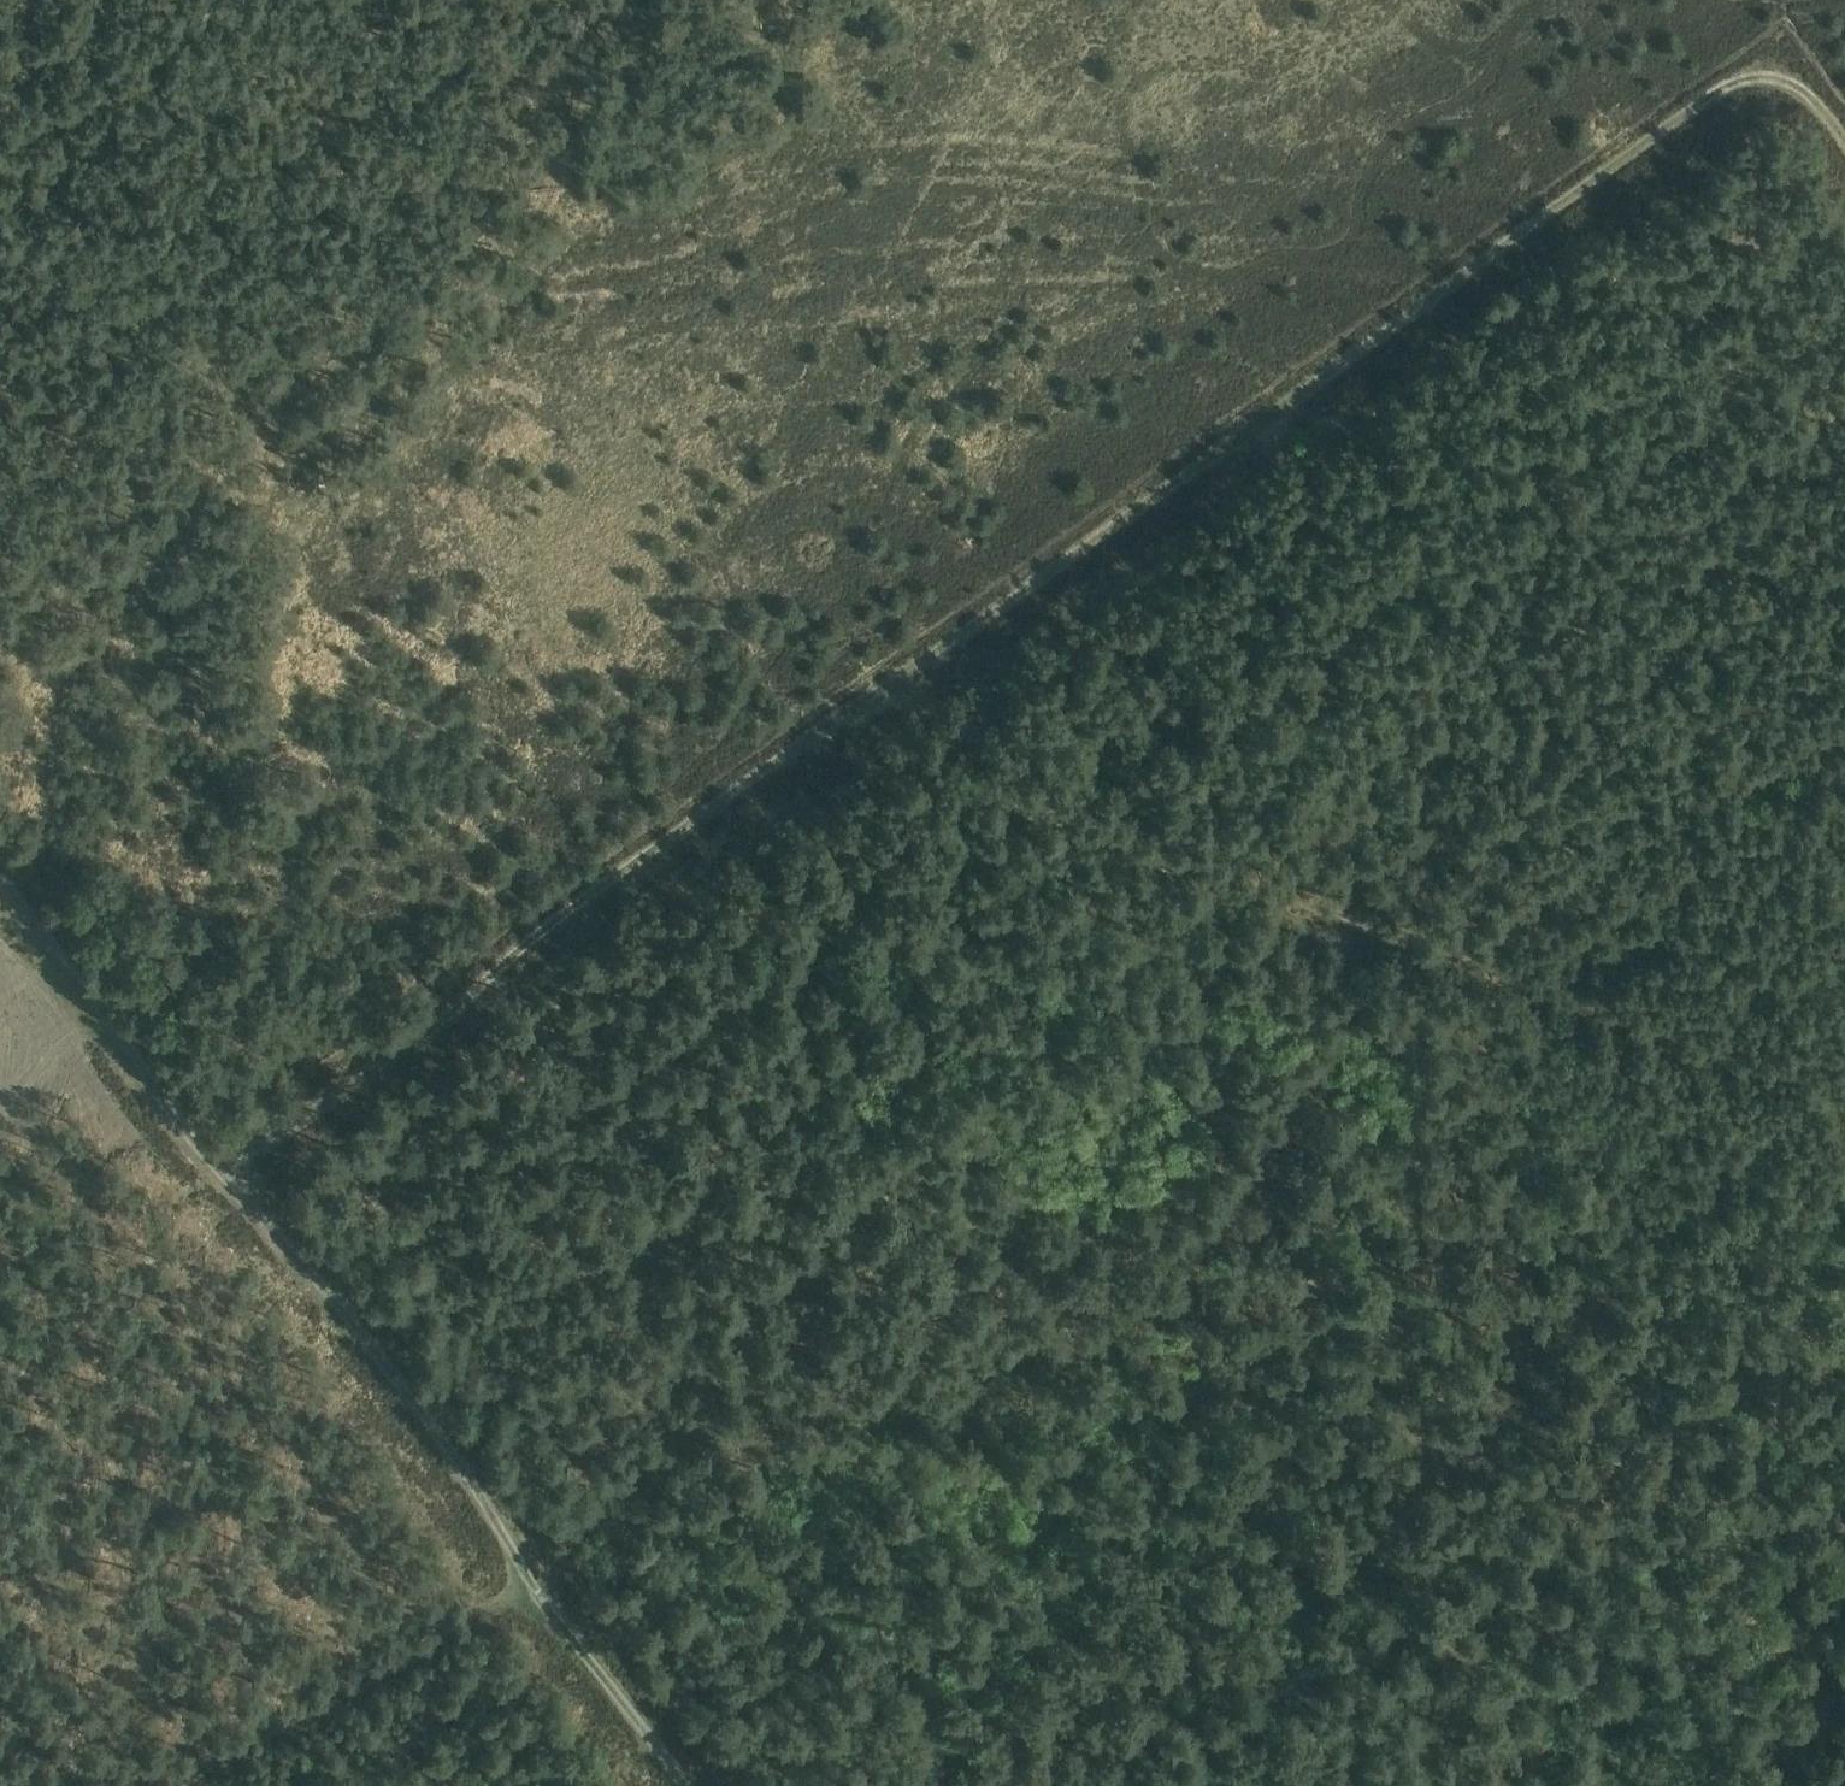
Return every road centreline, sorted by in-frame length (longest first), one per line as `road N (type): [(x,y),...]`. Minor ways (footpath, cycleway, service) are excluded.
road 1 (track): [(531,1594),(183,1785)]
road 2 (track): [(531,1594),(679,1785)]

